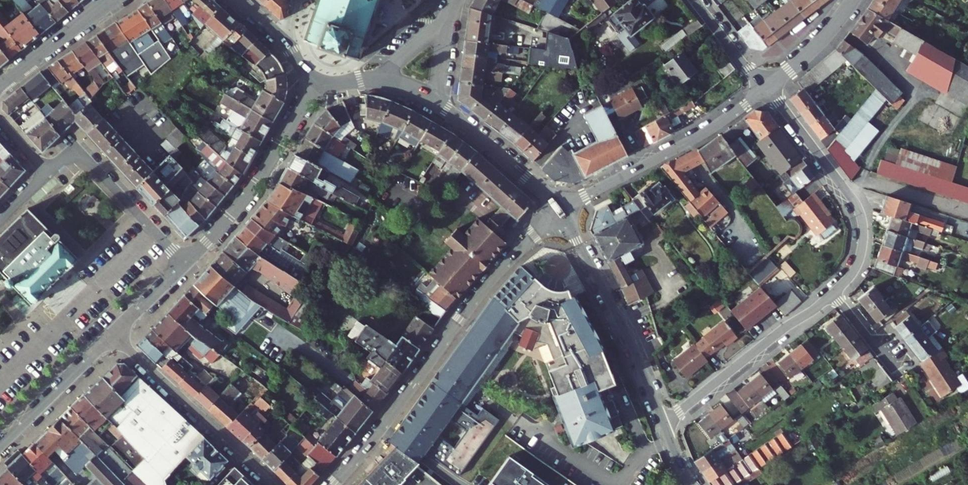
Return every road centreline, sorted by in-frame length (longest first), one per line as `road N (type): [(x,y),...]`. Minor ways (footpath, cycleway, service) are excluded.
road 1 (tertiary): [(561,210),(503,267),(334,484)]
road 2 (residential): [(766,90),(857,214),(856,260),(832,290)]
road 3 (tertiary): [(665,424),(561,210)]
road 4 (tertiary): [(766,90),(561,210)]
road 5 (tertiary): [(184,261),(251,189),(317,80)]
road 6 (residential): [(274,484),(113,332)]
road 7 (residential): [(832,290),(665,424)]
road 8 (residential): [(50,172),(69,157),(88,159),(184,261)]
road 9 (tertiary): [(433,100),(561,210)]
road 10 (tertiary): [(0,444),(113,332)]
road 11 (tertiary): [(0,84),(115,0)]
road 12 (tertiary): [(852,0),(766,90)]

